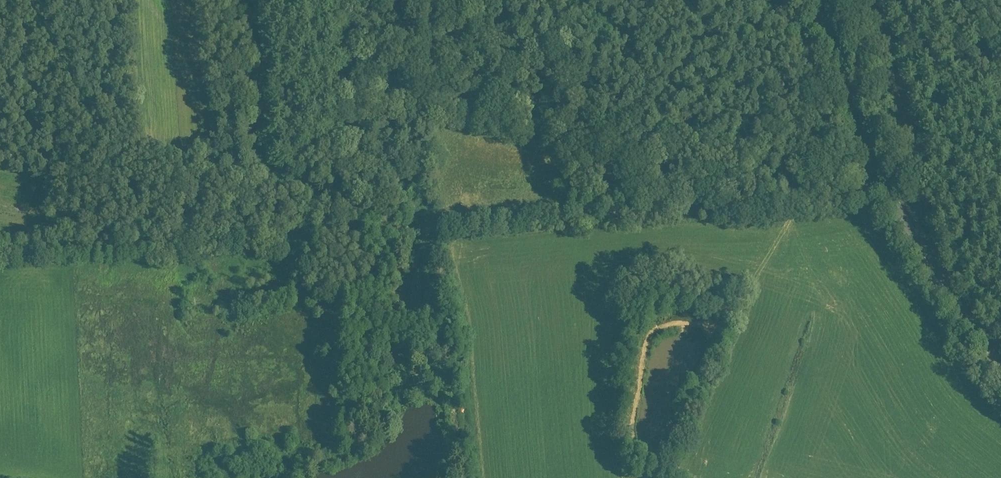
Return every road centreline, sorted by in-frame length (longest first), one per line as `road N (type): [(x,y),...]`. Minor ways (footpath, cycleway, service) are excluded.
road 1 (track): [(0,257),(887,191)]
road 2 (tertiary): [(1000,361),(942,285),(887,191),(835,66),(819,0)]

